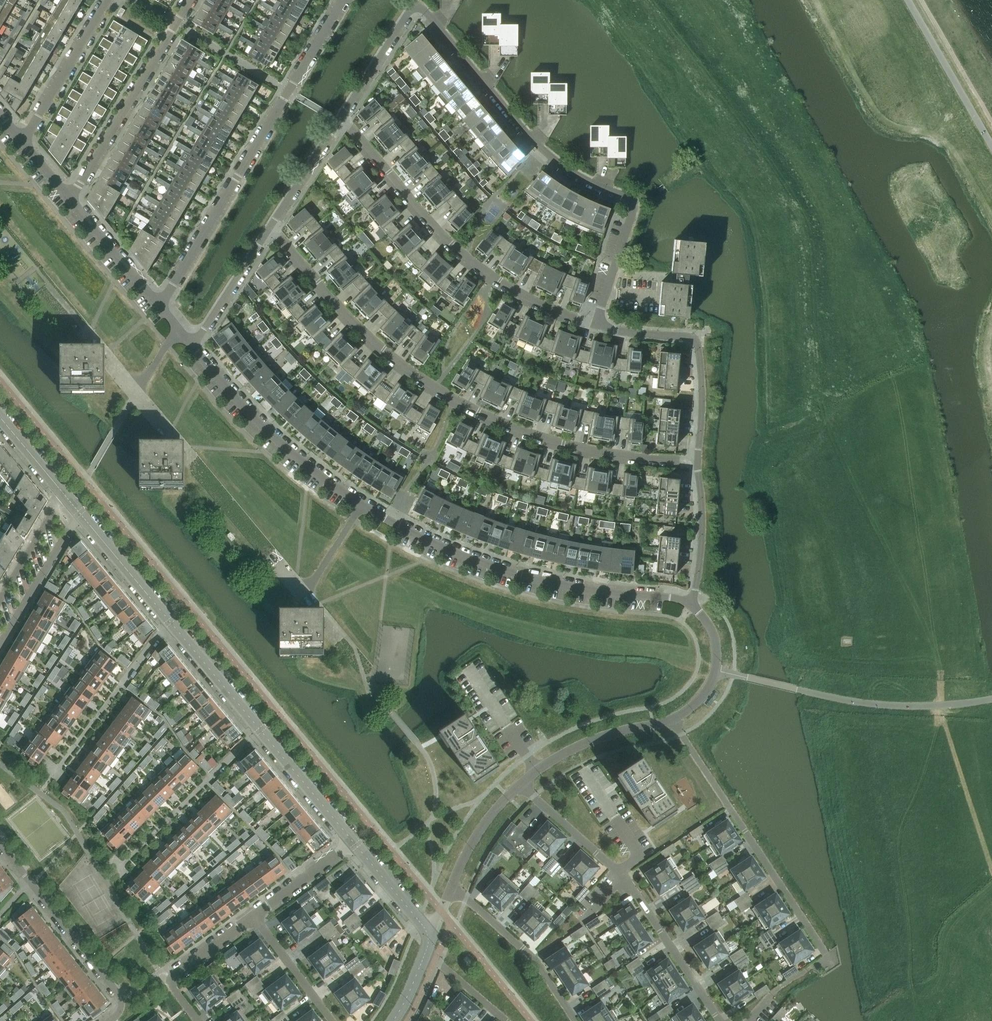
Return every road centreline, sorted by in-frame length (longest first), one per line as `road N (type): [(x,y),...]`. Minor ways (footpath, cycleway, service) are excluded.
road 1 (residential): [(596,324),(631,200),(540,147),(422,8),(410,10),(342,114)]
road 2 (residential): [(698,461),(563,443),(451,398),(360,328),(271,226)]
road 3 (residential): [(160,308),(343,0)]
road 4 (residential): [(690,601),(518,575),(360,505)]
road 5 (residential): [(596,324),(521,294),(465,255),(342,114)]
road 6 (residential): [(826,954),(673,718)]
road 7 (residential): [(360,505),(274,438),(193,346)]
road 8 (residential): [(71,198),(189,0)]
road 9 (residential): [(698,461),(703,397),(695,339),(596,324)]
road 10 (residential): [(115,872),(261,730)]
road 11 (residential): [(52,779),(170,622)]
road 12 (residential): [(576,1020),(533,958),(451,886)]
road 13 (residential): [(621,873),(719,1020)]
road 14 (residential): [(110,1020),(122,1007),(118,993),(31,882)]
road 15 (residential): [(519,784),(580,746),(673,718)]
road 16 (residential): [(24,143),(109,0)]
road 17 (residential): [(199,1020),(172,980),(256,916)]
road 18 (residential): [(0,645),(80,514)]
road 19 (residential): [(261,730),(354,842)]
road 20 (residential): [(271,226),(193,346)]
road 21 (residential): [(673,718),(698,700),(716,671),(713,632),(690,601)]
road 22 (residential): [(160,308),(71,198)]
road 23 (residential): [(690,601),(701,555),(698,461)]
road 24 (residential): [(170,622),(261,730)]
road 25 (residential): [(80,514),(170,622)]
road 26 (residential): [(519,784),(621,873)]
road 27 (residential): [(342,114),(271,226)]
road 28 (residential): [(333,1020),(256,916)]
road 29 (residential): [(585,768),(640,856),(621,873)]
road 30 (residential): [(64,494),(0,601)]
road 31 (residential): [(451,886),(472,841),(519,784)]
road 32 (residential): [(256,916),(354,842)]
road 33 (residential): [(354,842),(429,936)]

